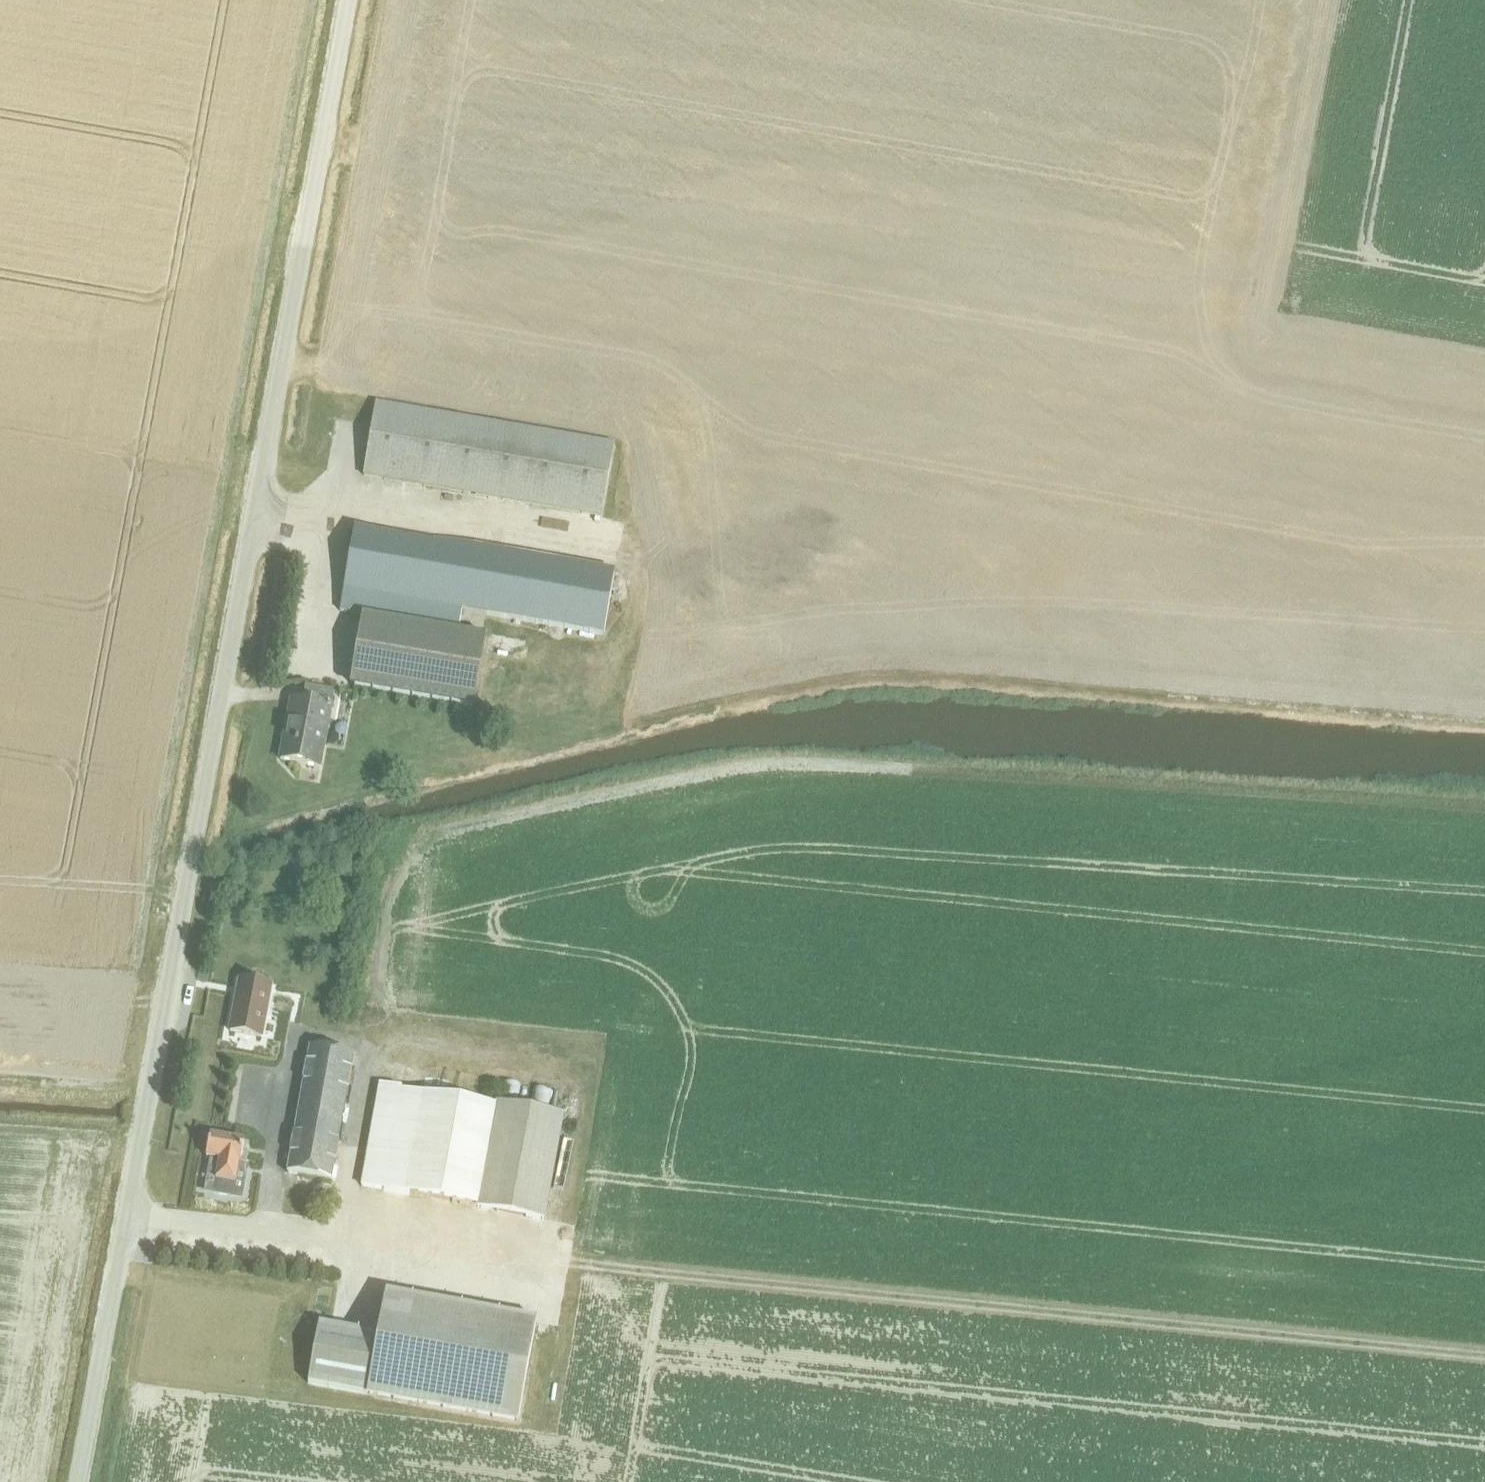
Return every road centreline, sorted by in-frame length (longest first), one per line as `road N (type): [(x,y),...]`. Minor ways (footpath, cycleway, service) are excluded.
road 1 (unclassified): [(80,1481),(349,0)]
road 2 (track): [(1484,1355),(572,1261)]

